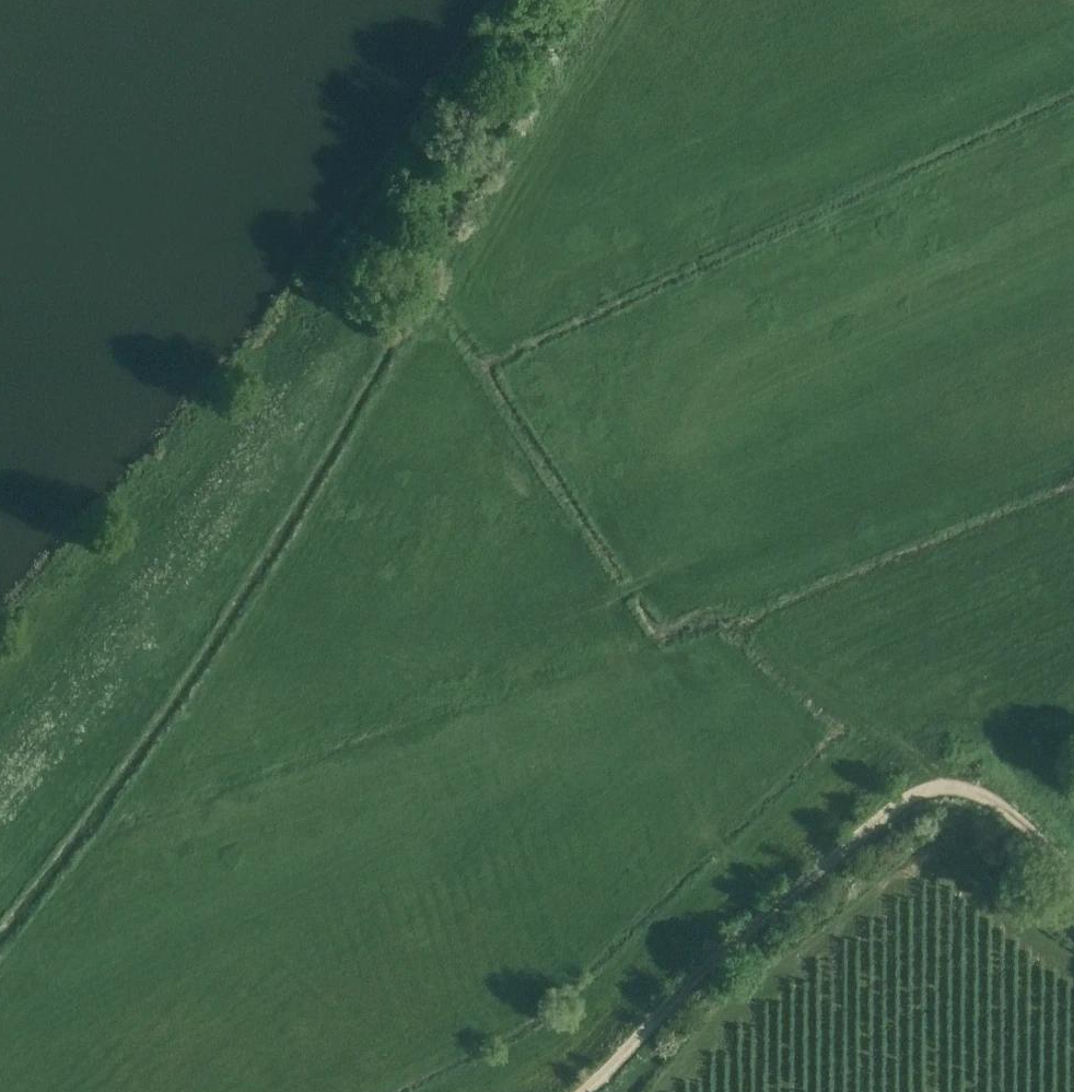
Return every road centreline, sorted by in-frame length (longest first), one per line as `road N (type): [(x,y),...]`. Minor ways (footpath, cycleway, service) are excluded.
road 1 (track): [(1073,876),(996,804),(948,795),(919,803),(844,857),(588,1091)]

